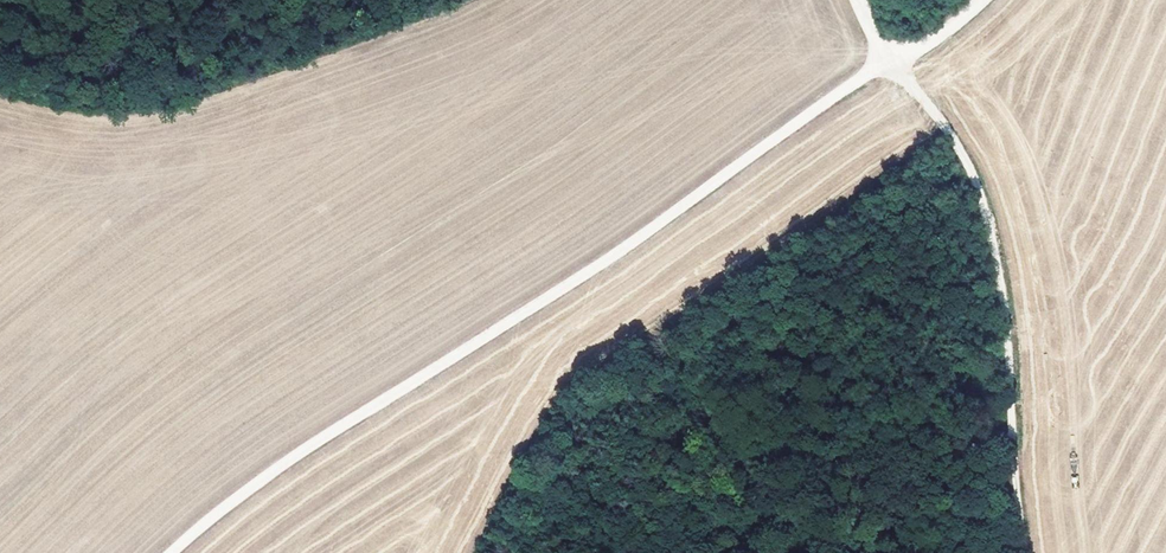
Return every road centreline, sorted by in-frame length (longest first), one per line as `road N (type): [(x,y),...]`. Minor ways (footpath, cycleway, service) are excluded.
road 1 (track): [(175,552),(261,485),(888,67)]
road 2 (track): [(1015,435),(1009,336),(982,212),(945,133),(888,67)]
road 3 (track): [(889,552),(983,454),(1015,435)]

